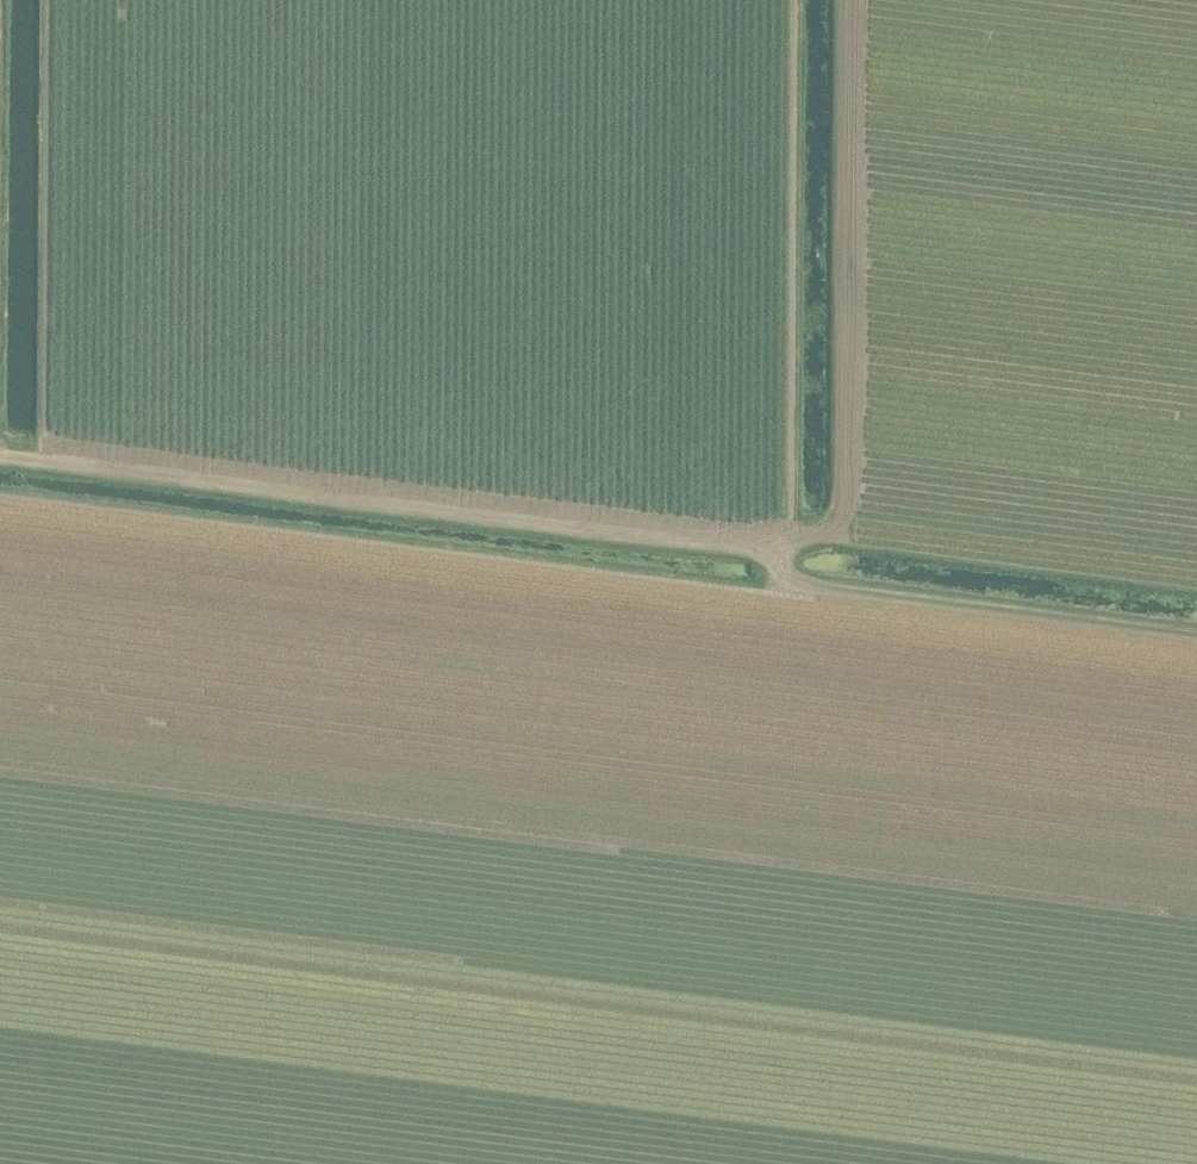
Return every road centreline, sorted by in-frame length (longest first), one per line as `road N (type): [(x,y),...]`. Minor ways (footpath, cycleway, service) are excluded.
road 1 (track): [(0,452),(774,543),(838,522),(1031,547)]

